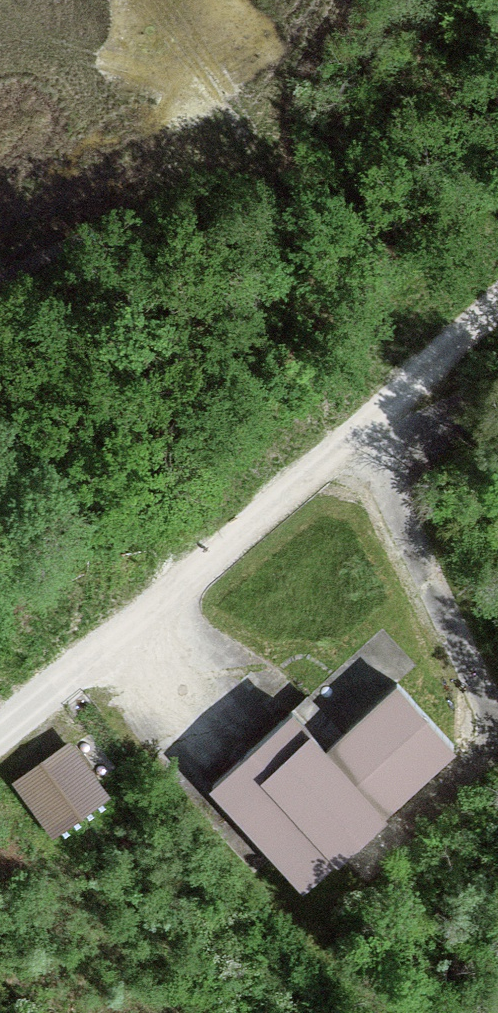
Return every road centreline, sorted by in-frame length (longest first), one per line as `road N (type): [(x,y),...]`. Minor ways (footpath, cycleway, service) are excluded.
road 1 (track): [(109,639),(497,305)]
road 2 (track): [(346,437),(379,486),(495,747),(372,851)]
road 3 (track): [(395,394),(279,194),(133,0)]
road 4 (track): [(0,728),(109,639)]
road 5 (track): [(109,639),(200,745)]

